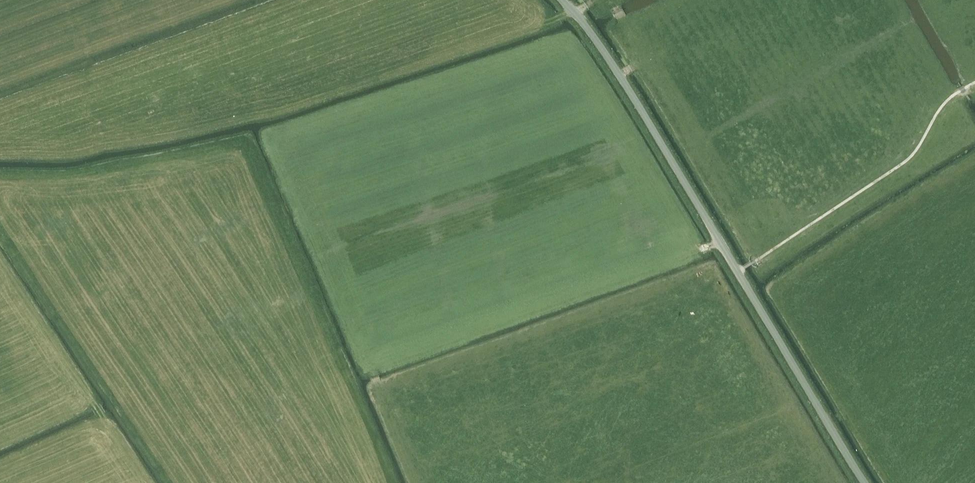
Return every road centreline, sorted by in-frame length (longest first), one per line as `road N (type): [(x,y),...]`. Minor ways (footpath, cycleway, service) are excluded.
road 1 (unclassified): [(866,482),(597,42),(562,0)]

